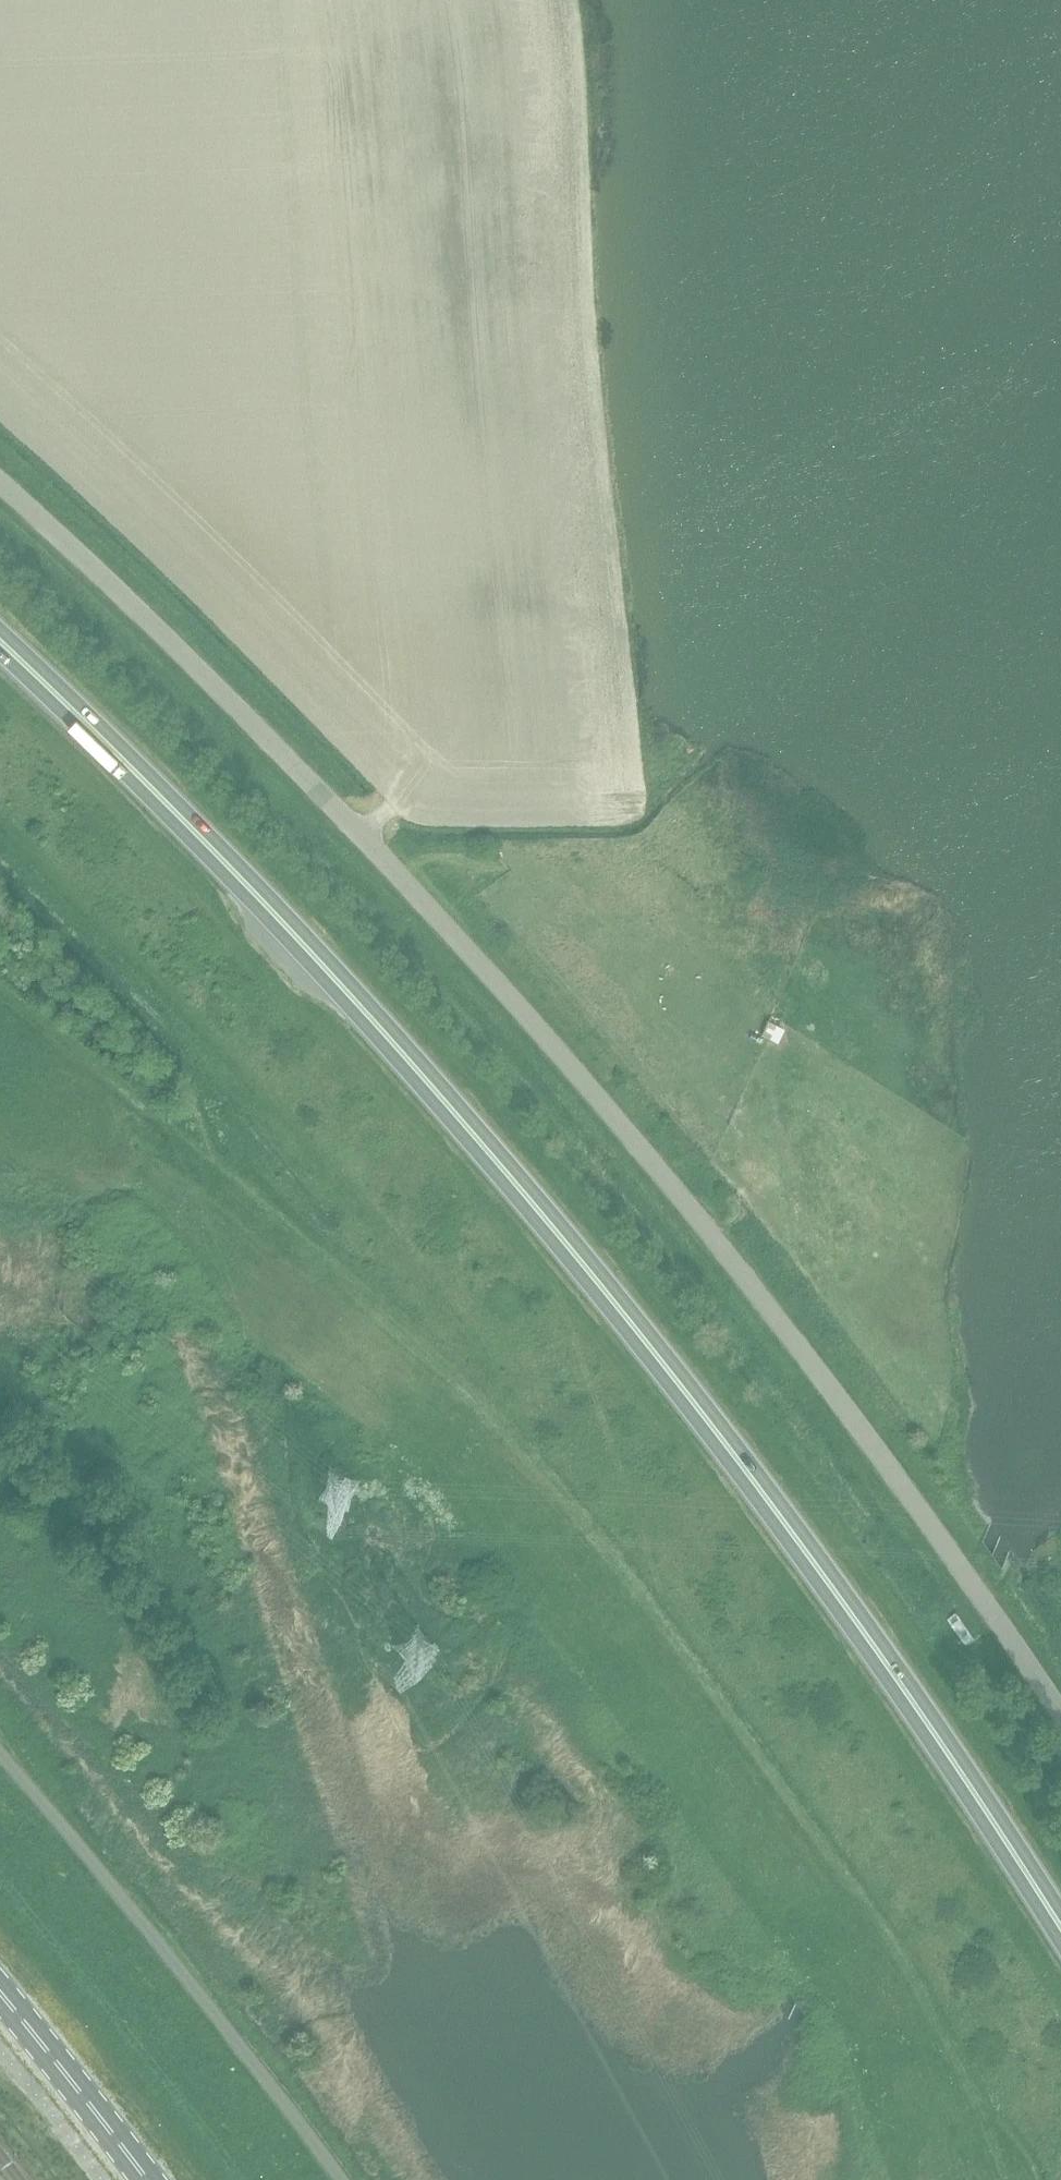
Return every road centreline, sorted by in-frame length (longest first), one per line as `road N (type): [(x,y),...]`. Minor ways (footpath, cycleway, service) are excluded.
road 1 (trunk): [(1060,1926),(800,1539),(573,1252),(350,993),(0,643)]
road 2 (unclassified): [(1060,1709),(987,1598),(613,1113),(300,768),(106,578),(0,490)]
road 3 (unclassified): [(345,2179),(0,1754)]
road 4 (secondary): [(0,2000),(142,2179)]

